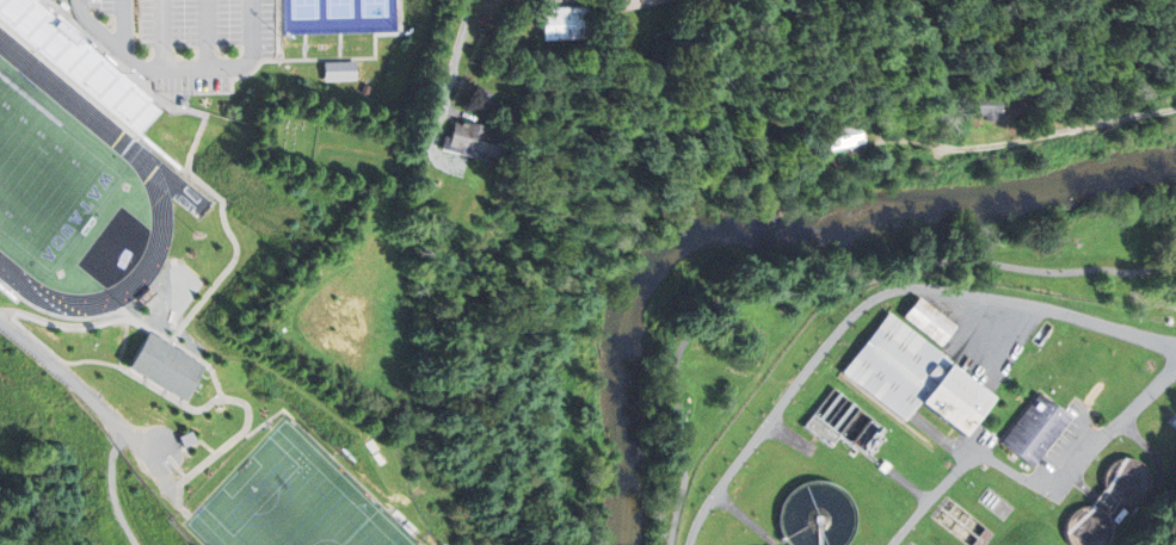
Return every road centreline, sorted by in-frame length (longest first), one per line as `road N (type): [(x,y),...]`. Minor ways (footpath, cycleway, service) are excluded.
road 1 (residential): [(1175,345),(1042,309),(892,291),(841,334),(708,507),(690,544)]

